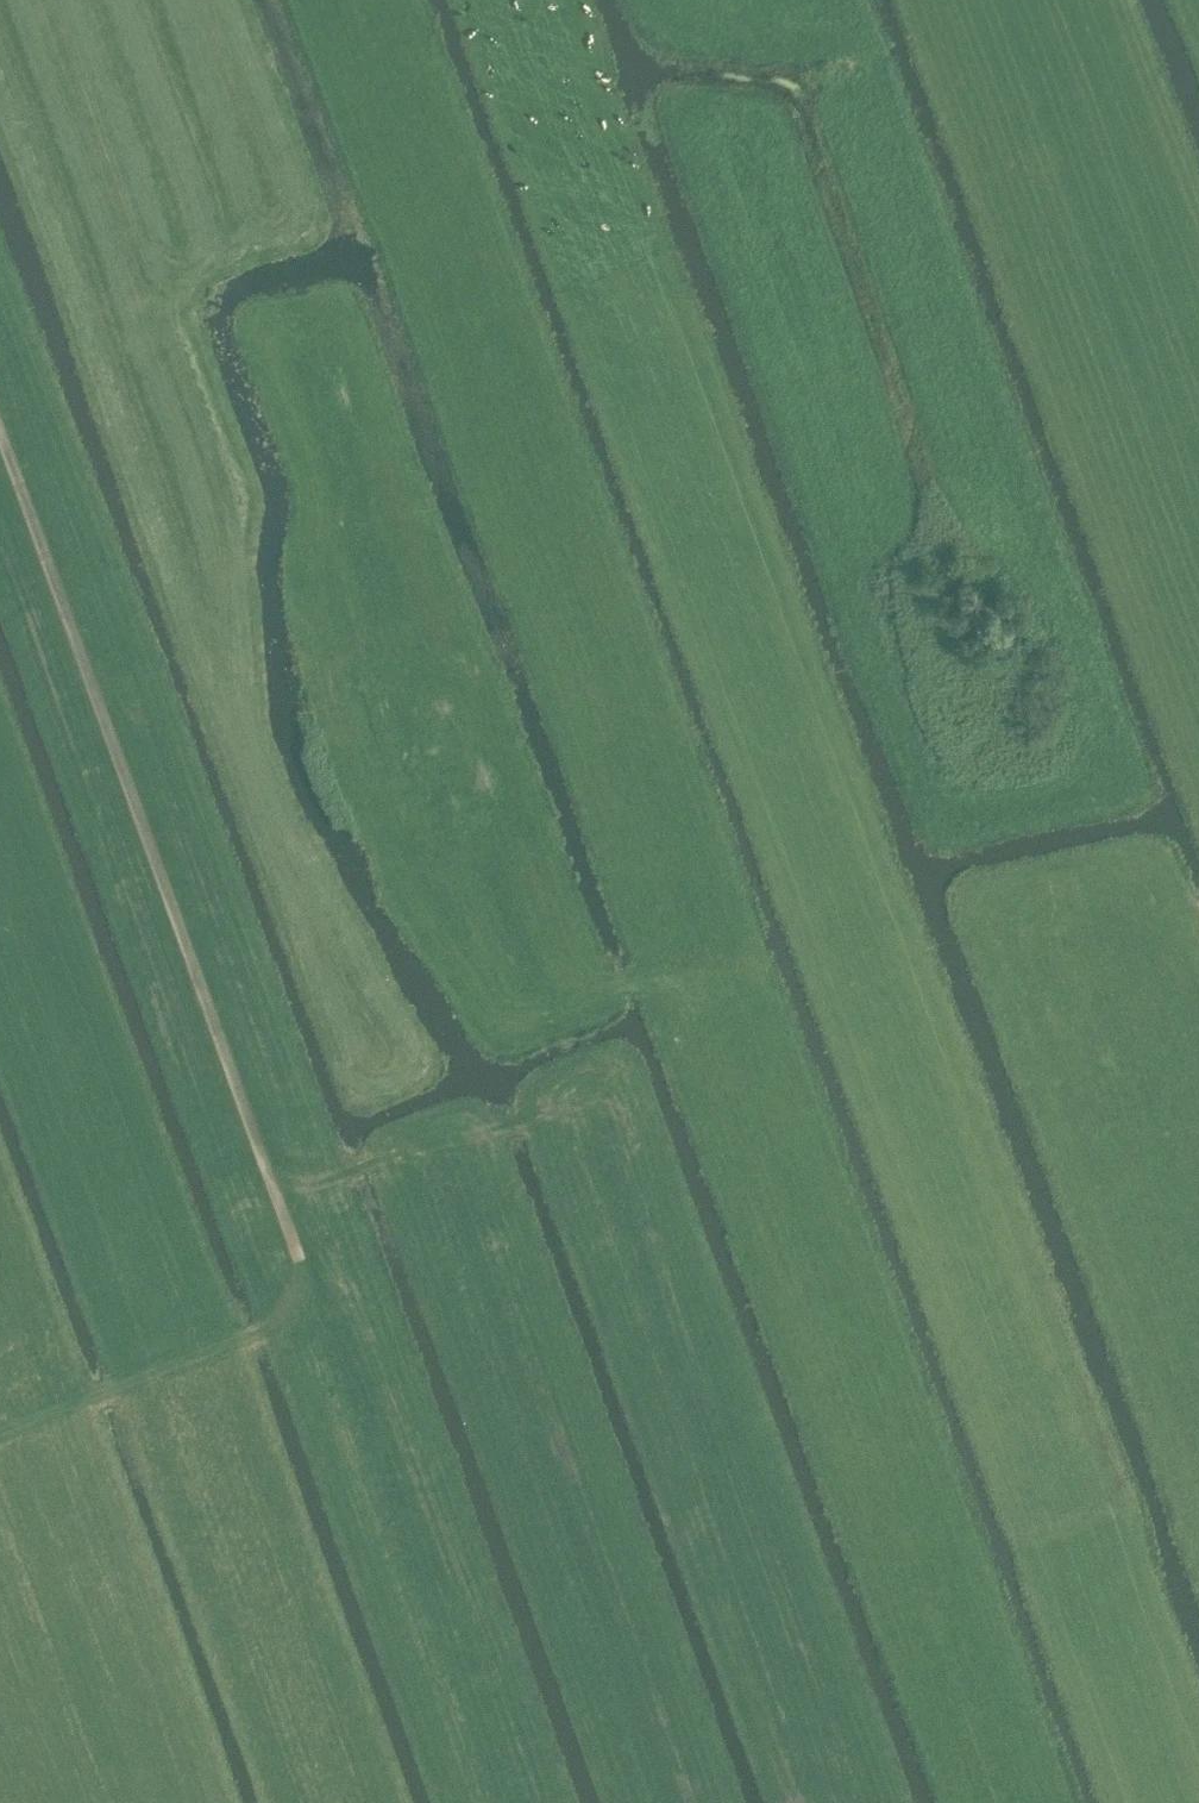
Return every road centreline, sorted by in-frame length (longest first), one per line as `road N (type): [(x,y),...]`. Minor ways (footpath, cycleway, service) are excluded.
road 1 (track): [(144,1631),(71,1424),(91,1402),(276,1329),(300,1296),(303,1264),(0,426)]

